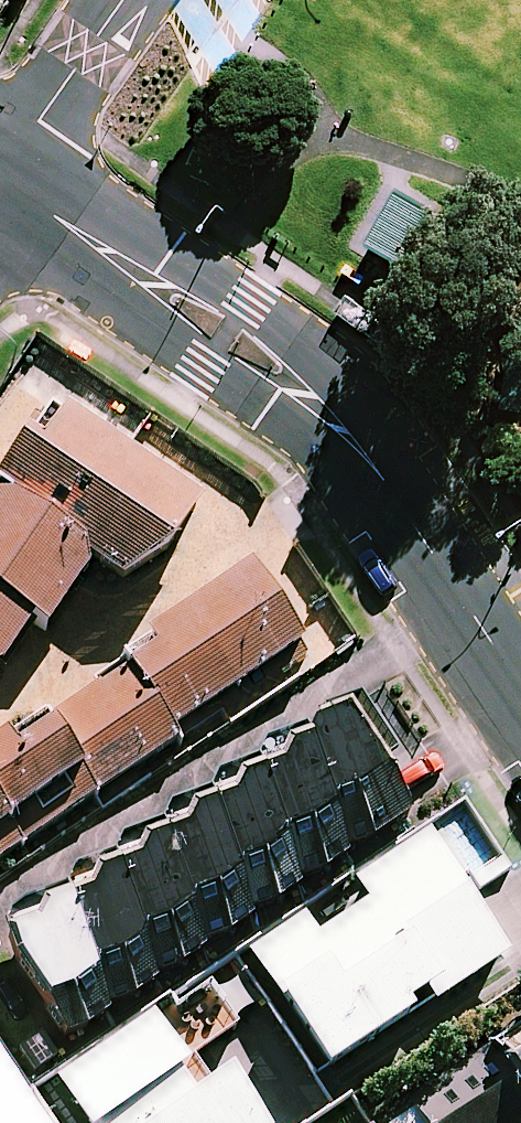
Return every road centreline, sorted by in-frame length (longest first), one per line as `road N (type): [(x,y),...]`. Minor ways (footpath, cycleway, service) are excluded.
road 1 (secondary): [(8,182),(306,396),(434,553),(520,686)]
road 2 (residential): [(8,182),(39,119),(121,0)]

